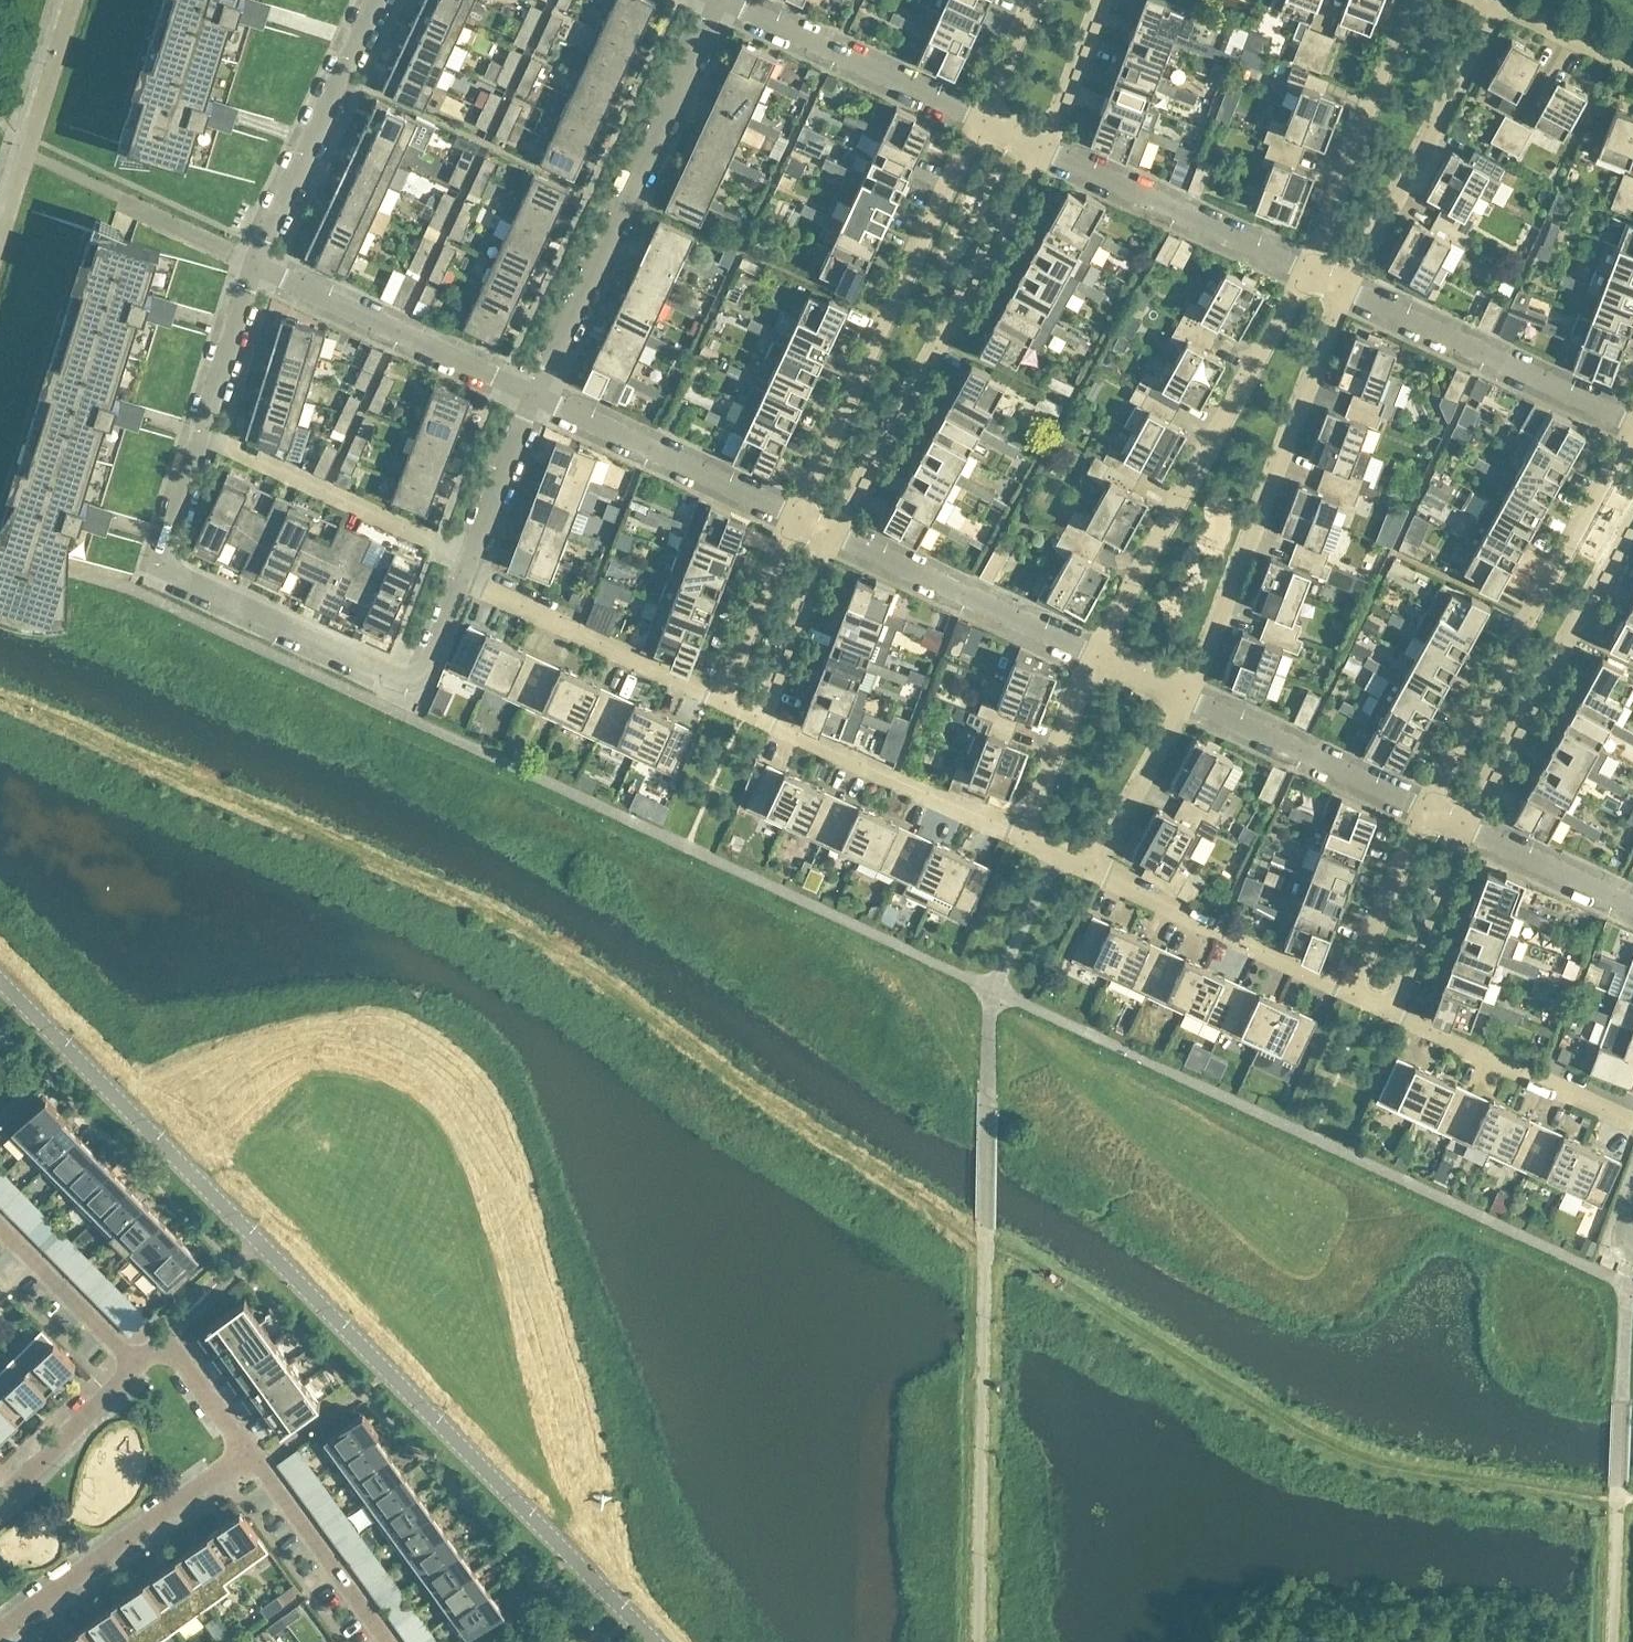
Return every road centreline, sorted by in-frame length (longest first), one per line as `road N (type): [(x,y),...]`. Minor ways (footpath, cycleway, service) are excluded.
road 1 (residential): [(533,399),(718,0)]
road 2 (residential): [(833,535),(1043,149)]
road 3 (residential): [(976,118),(792,516)]
road 4 (residential): [(1186,697),(1345,289)]
road 5 (residential): [(1306,271),(1096,653)]
road 6 (residential): [(1632,430),(1424,807)]
road 7 (residential): [(415,678),(381,671),(160,567),(200,433)]
road 8 (residential): [(1463,825),(1632,517)]
road 9 (residential): [(1345,289),(1501,3)]
road 10 (residential): [(1632,423),(1345,289)]
road 11 (residential): [(533,399),(253,263)]
road 12 (residential): [(0,1629),(247,1451)]
road 13 (residential): [(470,556),(200,433)]
road 14 (residential): [(1411,0),(1306,271)]
road 15 (residential): [(1306,271),(1043,149)]
road 16 (residential): [(253,263),(374,0)]
road 17 (residential): [(1096,653),(833,535)]
road 18 (residential): [(1022,835),(762,720)]
road 19 (residential): [(792,516),(533,399)]
road 20 (residential): [(718,700),(461,579)]
road 21 (residential): [(1349,991),(1094,870)]
road 22 (residential): [(976,118),(722,0)]
road 23 (residential): [(1632,1125),(1393,1011)]
road 24 (residential): [(1424,807),(1186,697)]
road 25 (residential): [(387,1641),(247,1451)]
road 26 (residential): [(1393,1011),(1463,825)]
road 27 (residential): [(1424,807),(1349,991)]
road 28 (residential): [(792,516),(718,700)]
road 29 (residential): [(762,720),(833,535)]
road 30 (residential): [(1096,653),(1022,835)]
road 31 (residential): [(1094,870),(1186,697)]
road 32 (residential): [(137,1366),(0,1228)]
road 33 (residential): [(0,1501),(137,1366)]
road 34 (residential): [(1632,907),(1463,825)]
road 35 (residential): [(200,433),(253,263)]
road 36 (residential): [(470,556),(533,399)]
road 37 (residential): [(1043,149),(1100,0)]
road 38 (residential): [(253,263),(120,198)]
road 39 (residential): [(1632,64),(1501,3)]
road 40 (residential): [(247,1451),(164,1339)]
road 41 (residential): [(1029,0),(976,118)]

